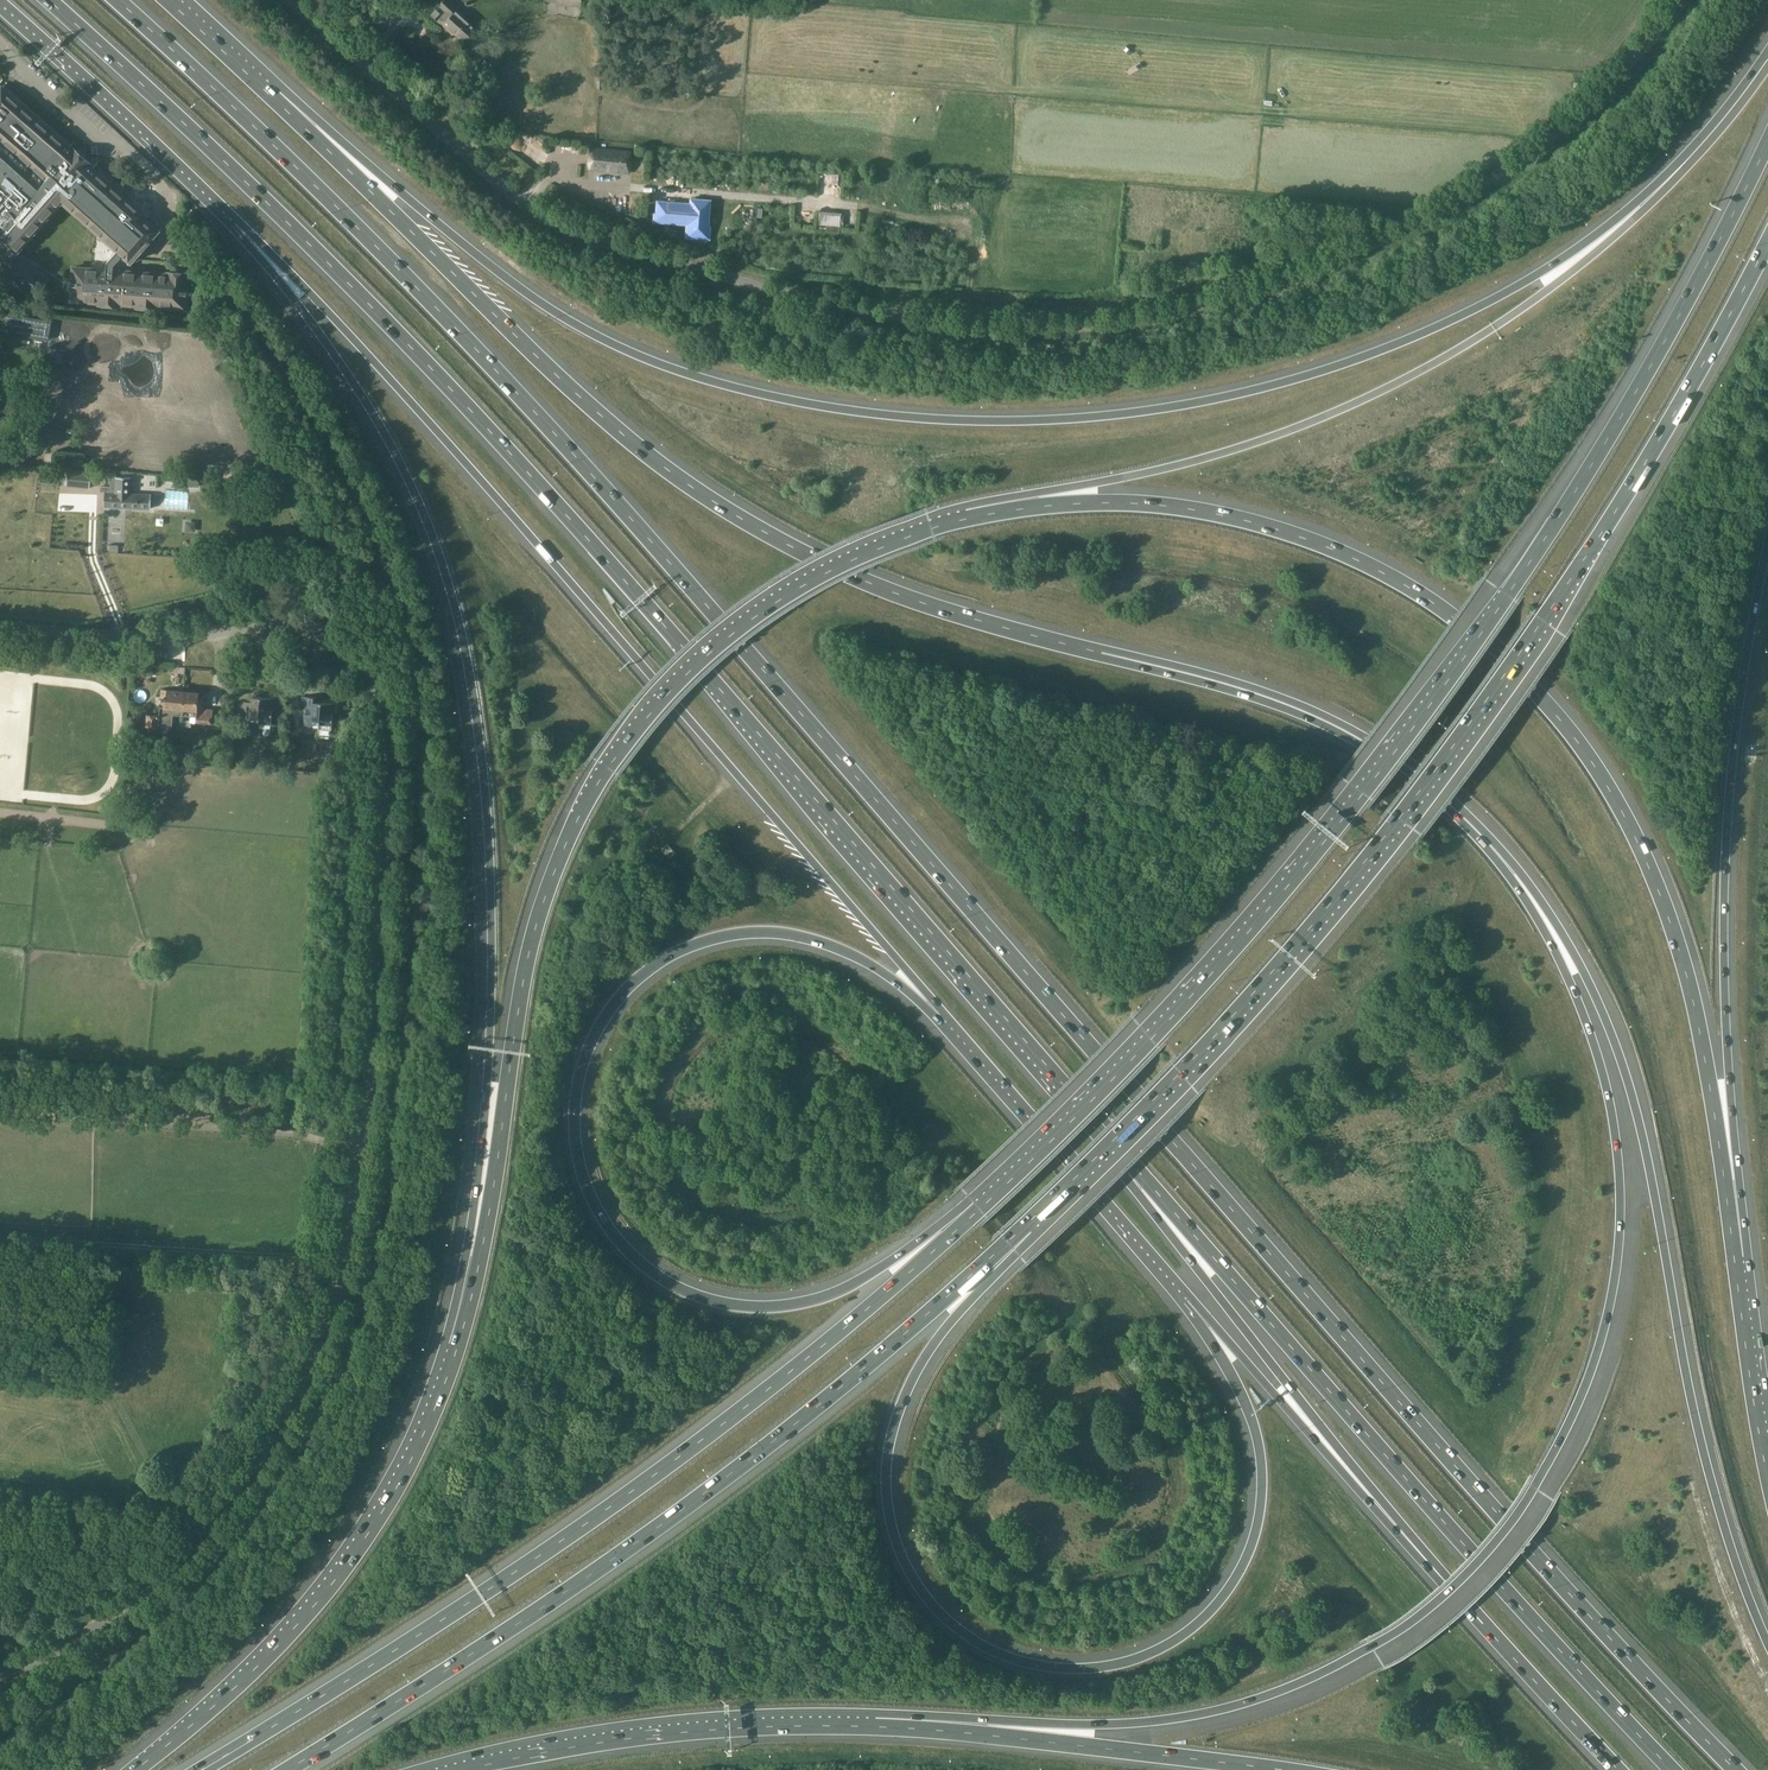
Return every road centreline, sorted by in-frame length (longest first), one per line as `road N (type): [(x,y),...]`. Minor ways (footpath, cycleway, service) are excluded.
road 1 (motorway): [(1733,1769),(1482,1498),(428,291),(118,0)]
road 2 (motorway): [(1735,1257),(1699,1028),(1664,898),(1621,809),(1537,688),(1440,605),(1348,555),(1237,519),(1103,503),(1049,506),(905,536),(801,584),(685,673),(608,767),(548,892),(527,968),(481,1258),(457,1349)]
road 3 (motorway): [(930,1720),(1091,1725),(1186,1717),(1280,1691),(1370,1646),(1458,1577),(1511,1517),(1584,1397),(1615,1286),(1622,1206),(1605,1071),(1557,952),(1487,844),(1407,771),(1322,721),(1102,652)]
road 4 (motorway): [(1767,50),(1670,173),(1583,244),(1476,308),(1354,360),(1248,392),(1138,412),(988,422),(813,404),(650,362),(511,283),(264,89)]
road 5 (unclassified): [(288,0),(477,169),(578,235),(809,304),(1005,327),(1151,316),(1360,250),(1545,141),(1614,82),(1675,0)]
road 6 (motorway): [(49,0),(192,130),(407,348),(684,652),(1117,1157)]
road 7 (unclassified): [(0,1680),(116,1612),(206,1527),(283,1421),(325,1336),(364,1145),(391,733),(377,686),(353,654),(314,630),(252,625),(138,637),(0,626)]
road 8 (motorway): [(1767,150),(1622,421),(1440,690),(1223,961),(977,1210)]
road 9 (motorway): [(1767,1648),(1729,1546),(1695,1415),(1632,1087),(1559,924),(1467,811),(1382,744),(1265,692),(1102,652)]
road 10 (motorway): [(1027,1224),(1244,1006),(1387,834),(1552,611),(1664,438),(1767,248)]
road 11 (motorway): [(243,224),(377,411),(443,551),(466,632),(488,797),(496,950),(487,1127),(457,1349)]
road 12 (motorway): [(1185,1295),(1258,1436),(1263,1509),(1245,1567),(1199,1625),(1124,1662),(1083,1670),(996,1651),(950,1623),(917,1585),(891,1521),(889,1451),(921,1364),(1014,1252),(1027,1224)]
road 13 (motorway): [(243,224),(532,536),(942,1015)]
road 14 (motorway): [(1102,652),(895,594),(801,550),(688,481),(264,89)]
road 15 (motorway): [(977,1210),(836,1293),(803,1303),(732,1303),(674,1283),(625,1246),(604,1217),(581,1159),(579,1088),(605,1022),(650,971),(712,940),(771,933),(841,948),(942,1015)]
road 16 (motorway): [(977,1210),(782,1380),(609,1511),(203,1769)]
road 17 (motorway): [(290,1769),(717,1486),(1027,1224)]
road 18 (motorway): [(1117,1157),(1672,1769)]
road 19 (motorway): [(1735,1257),(1727,834),(1767,555)]
road 20 (motorway): [(457,1349),(399,1492),(353,1556),(244,1679),(135,1769)]
road 21 (motorway): [(1117,1157),(1432,1564)]
road 22 (motorway): [(433,1769),(658,1725),(930,1720)]
road 23 (motorway): [(942,1015),(1185,1295)]
road 24 (motorway): [(1185,1295),(1432,1564)]
road 25 (motorway): [(930,1720),(1285,1769)]
road 26 (motorway): [(2,0),(243,224)]
road 27 (motorway): [(1432,1564),(1621,1769)]
road 28 (track): [(22,794),(98,797),(114,779),(118,746),(117,708),(102,689),(34,679)]
road 29 (motorway): [(1767,1475),(1735,1257)]
road 30 (track): [(0,1492),(168,1502),(206,1527)]
road 31 (motorway): [(264,89),(166,0)]

